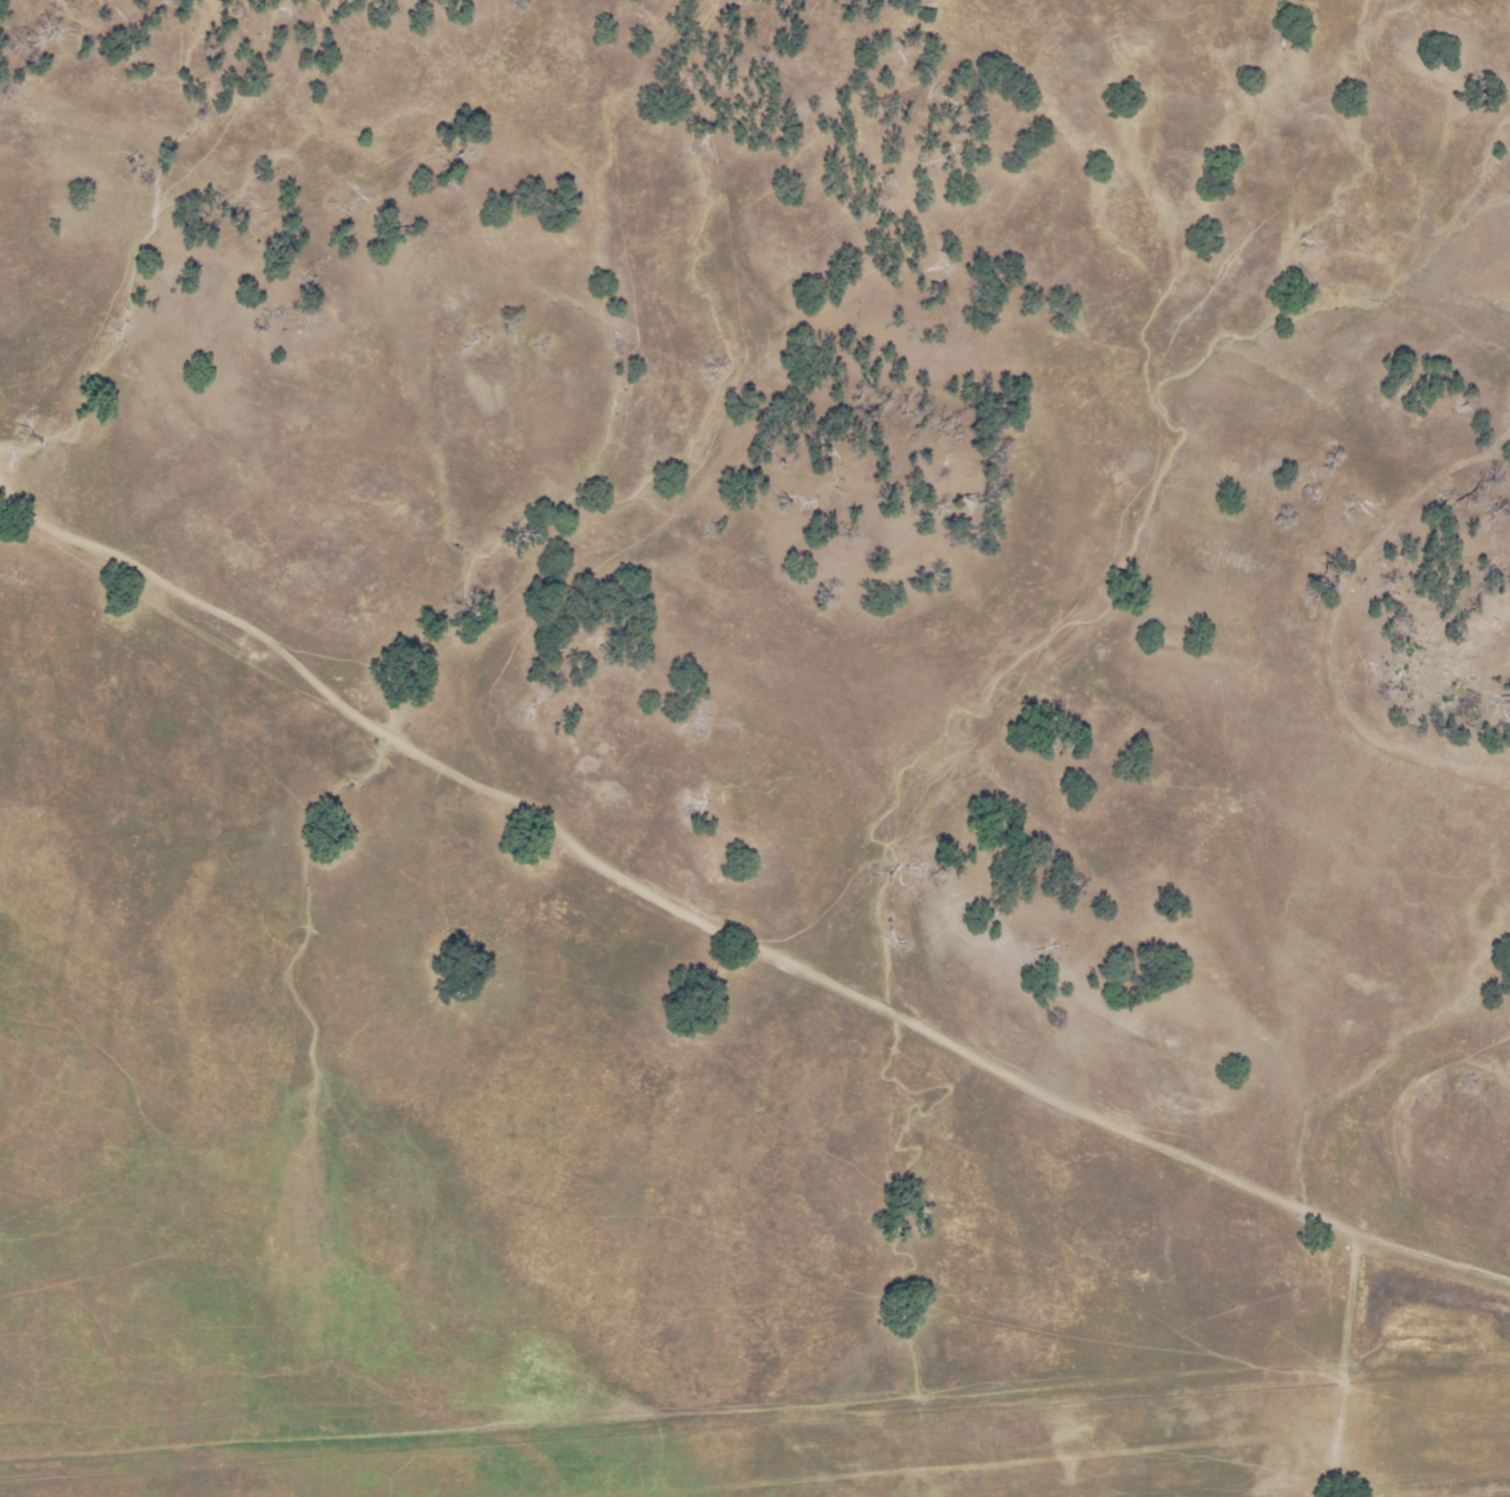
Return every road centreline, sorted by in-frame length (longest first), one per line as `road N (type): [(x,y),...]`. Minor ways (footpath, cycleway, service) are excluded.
road 1 (track): [(1509,1282),(1333,1222),(1080,1113),(694,918),(604,869),(538,813),(383,735),(274,642),(123,557),(42,522),(0,480)]
road 2 (track): [(1327,1496),(1355,1252),(1365,1234)]

